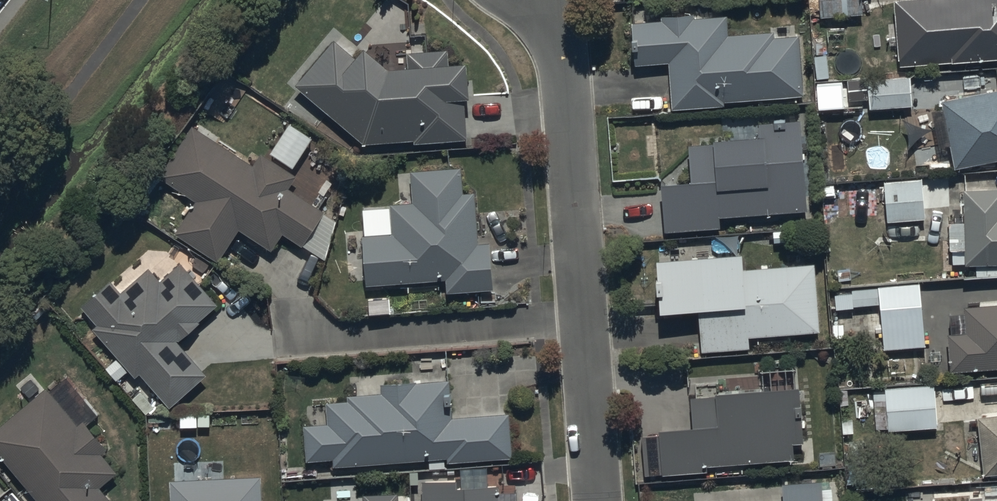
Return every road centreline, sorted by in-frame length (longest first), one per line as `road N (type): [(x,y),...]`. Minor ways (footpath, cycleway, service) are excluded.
road 1 (residential): [(598,500),(564,67),(544,0)]

